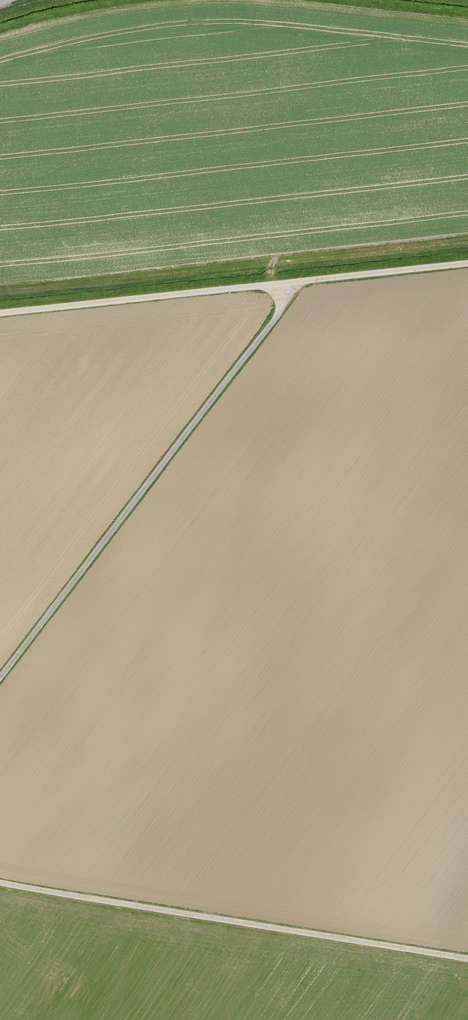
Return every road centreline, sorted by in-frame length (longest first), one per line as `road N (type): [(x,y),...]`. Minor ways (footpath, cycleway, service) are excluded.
road 1 (track): [(283,284),(277,316),(0,680)]
road 2 (track): [(0,882),(467,958)]
road 3 (track): [(0,312),(467,264)]

